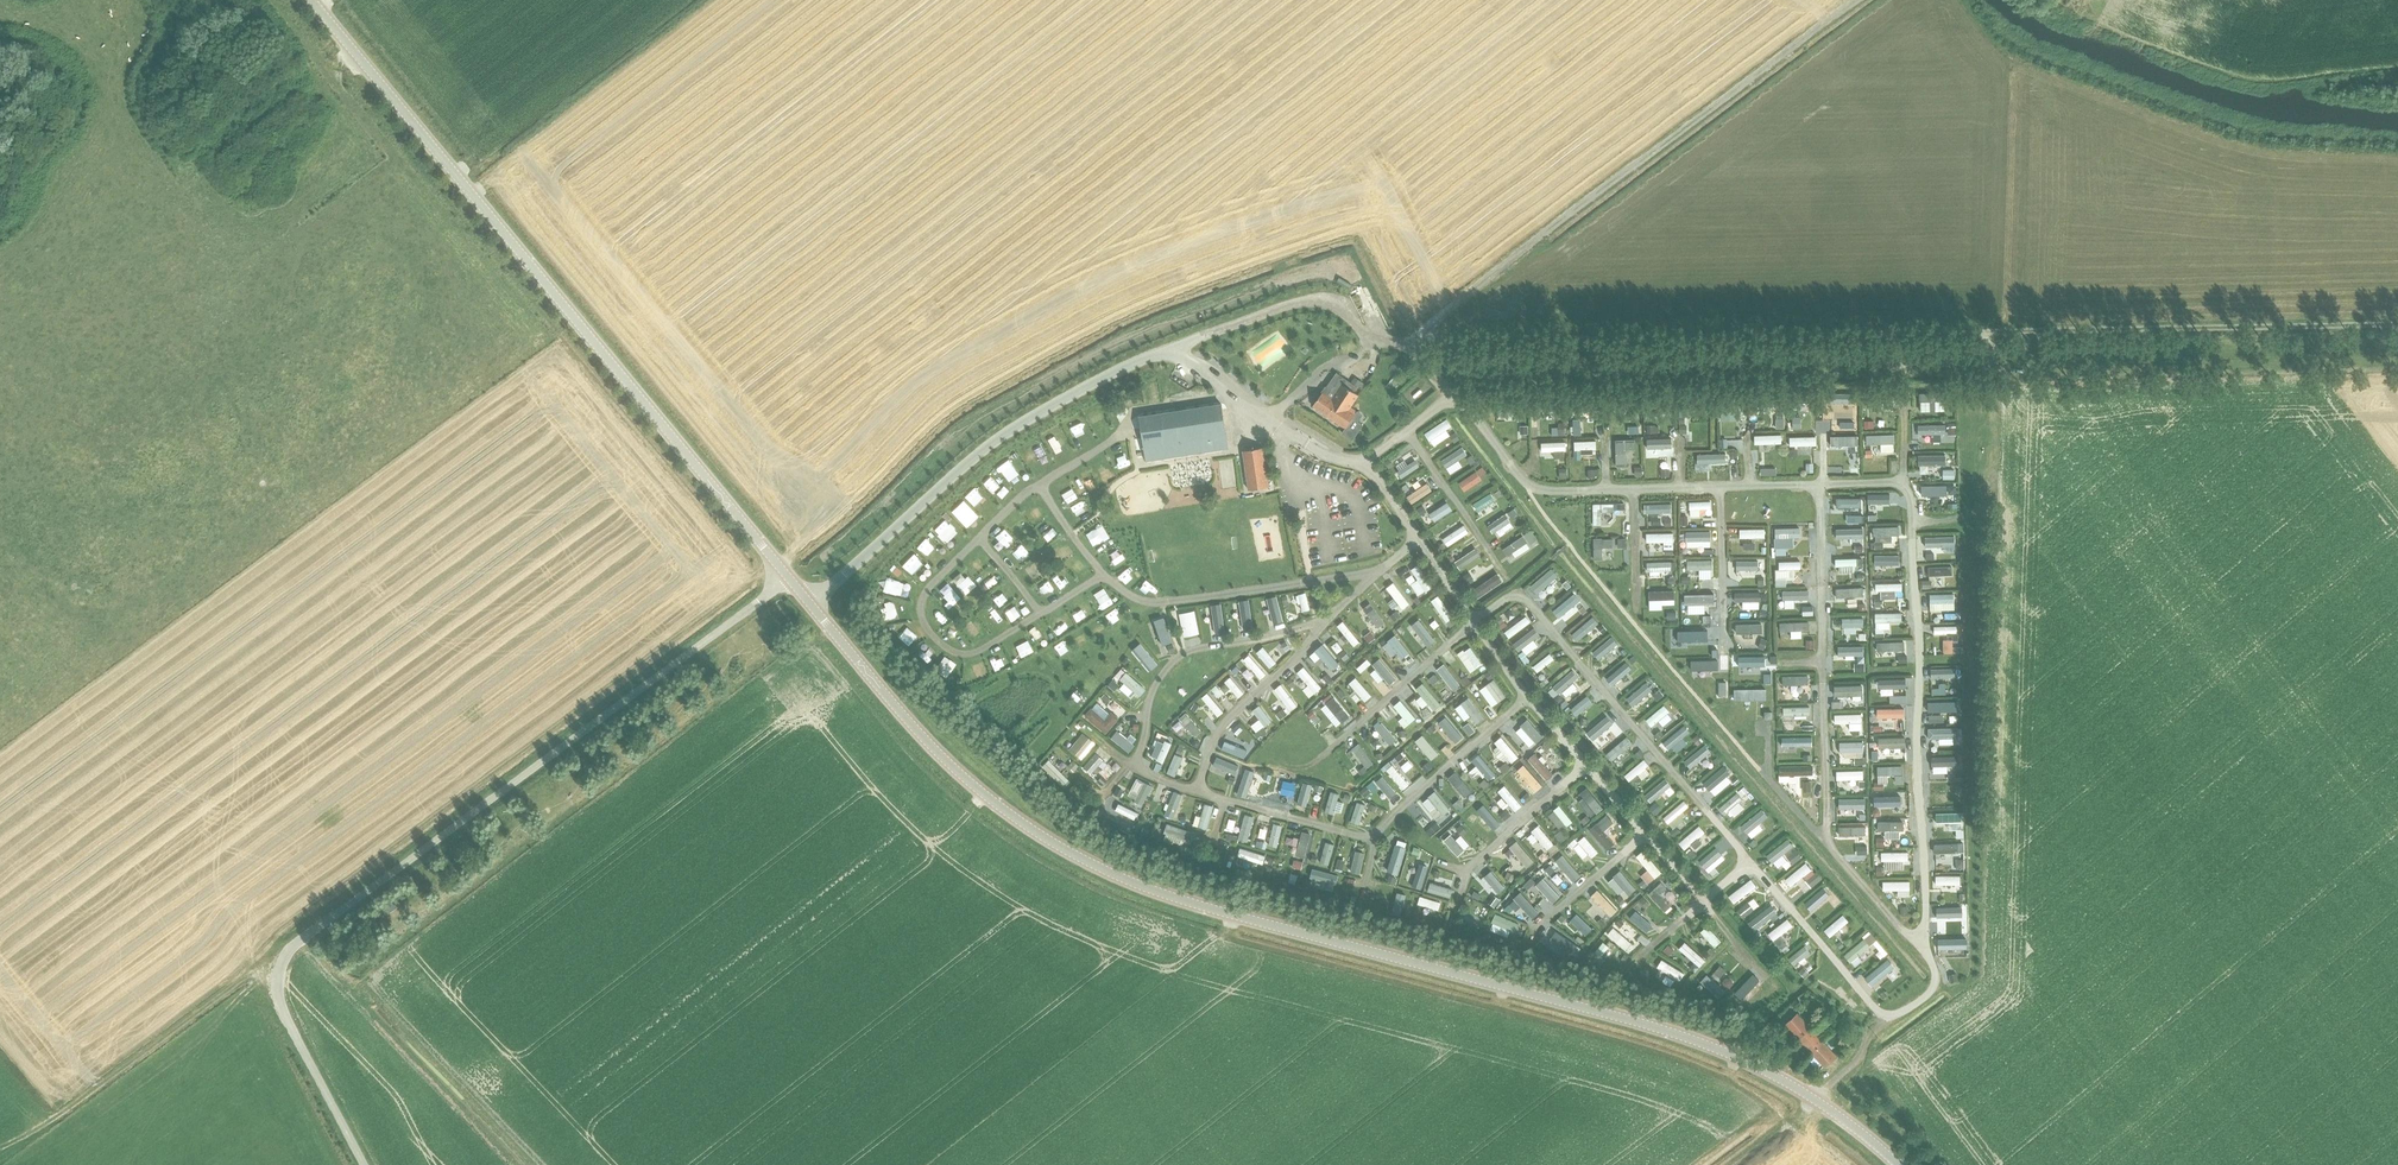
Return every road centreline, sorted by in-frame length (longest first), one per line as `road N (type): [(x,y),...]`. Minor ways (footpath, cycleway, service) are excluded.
road 1 (tertiary): [(1896,1164),(1779,1078),(1672,1032),(1225,913),(1102,870),(965,778),(809,601)]
road 2 (track): [(2397,324),(1407,341)]
road 3 (unclassified): [(364,1164),(278,995),(288,952),(786,576)]
road 4 (tertiary): [(786,576),(311,0)]
road 5 (track): [(1859,0),(1407,341)]
road 6 (unclassified): [(809,601),(981,451),(1172,346)]
road 7 (track): [(1407,341),(1366,332),(1332,302),(1310,295),(1172,346)]

